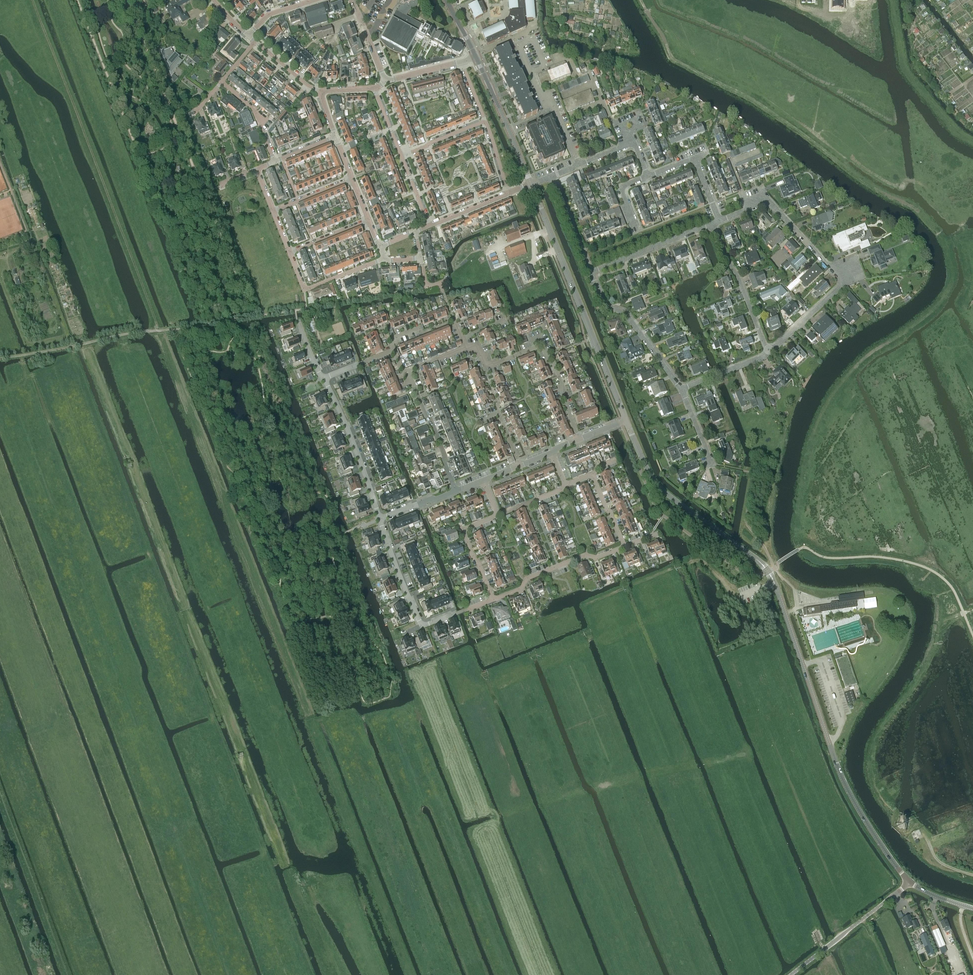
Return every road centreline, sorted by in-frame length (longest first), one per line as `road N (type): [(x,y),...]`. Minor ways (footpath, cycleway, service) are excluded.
road 1 (track): [(373,718),(314,722),(33,0)]
road 2 (tertiary): [(910,883),(848,790),(768,570),(657,485),(626,420)]
road 3 (track): [(972,243),(915,180),(891,179),(858,158),(838,161),(757,102),(673,59),(640,0)]
road 4 (track): [(851,377),(936,308),(953,277),(942,238),(915,207),(838,161)]
road 5 (residential): [(719,221),(768,201),(842,279),(768,352)]
road 6 (tertiary): [(626,420),(531,184)]
road 7 (track): [(0,359),(228,321)]
road 8 (residential): [(579,439),(543,345),(487,367),(477,347),(466,349)]
road 9 (track): [(64,974),(0,795)]
road 10 (residential): [(682,389),(625,312),(604,307),(591,272)]
road 11 (residential): [(324,378),(381,519)]
road 12 (tertiary): [(793,974),(910,883)]
road 13 (residential): [(494,599),(528,578),(625,546)]
road 14 (residential): [(768,352),(712,224)]
road 15 (tertiary): [(531,184),(475,57)]
road 16 (residential): [(591,272),(712,224)]
road 17 (residential): [(455,491),(408,371)]
road 18 (track): [(306,309),(426,287)]

